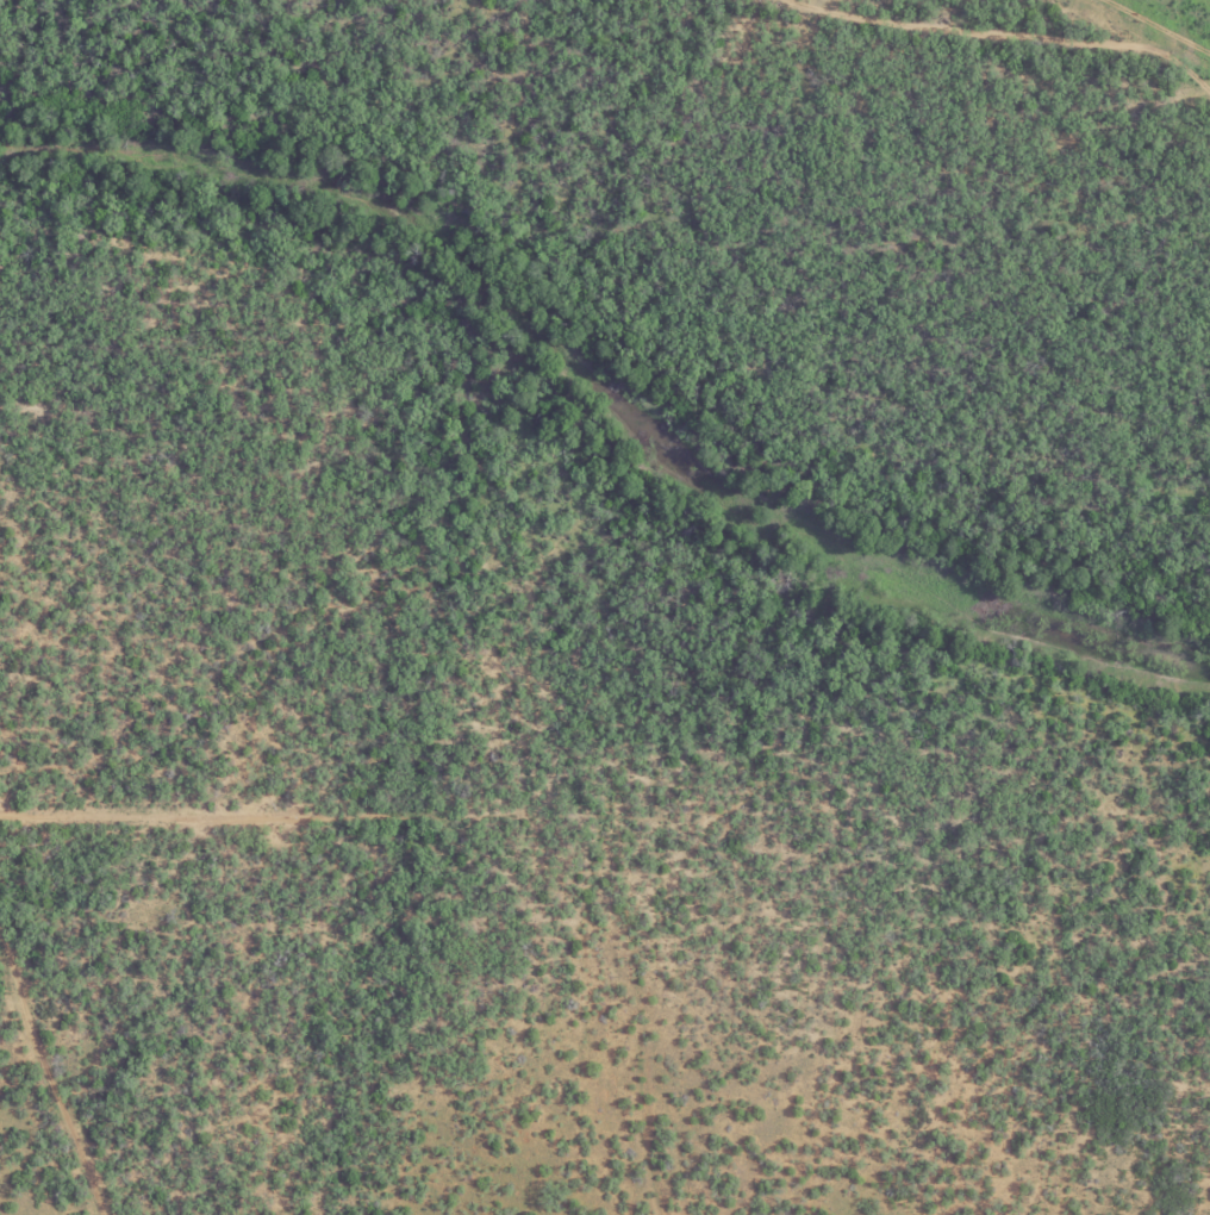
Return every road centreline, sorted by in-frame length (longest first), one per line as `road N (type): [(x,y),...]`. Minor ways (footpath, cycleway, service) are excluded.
road 1 (track): [(108,1214),(0,927)]

